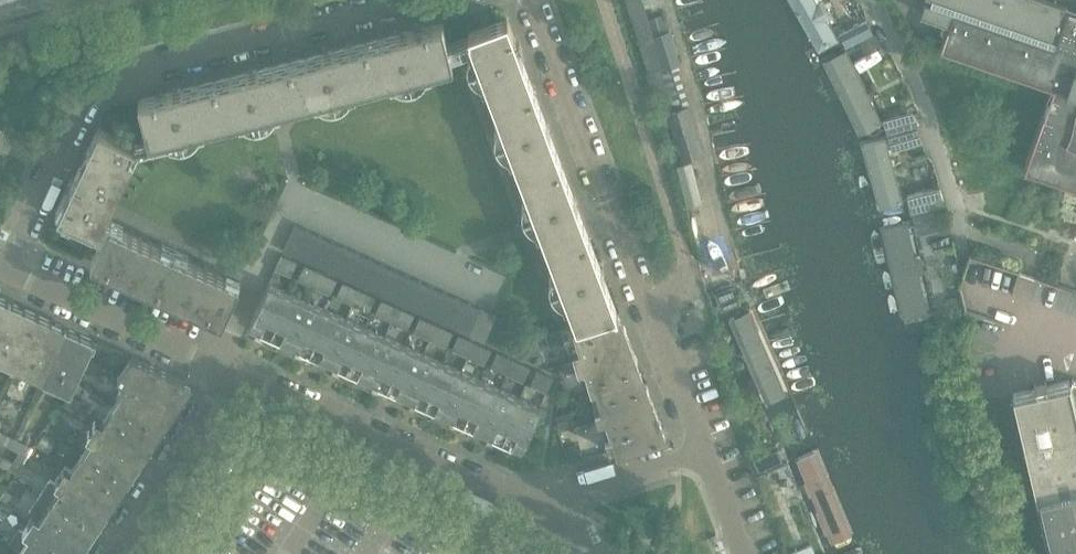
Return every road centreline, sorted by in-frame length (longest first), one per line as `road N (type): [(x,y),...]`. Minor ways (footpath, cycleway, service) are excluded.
road 1 (residential): [(413,0),(93,85),(4,270)]
road 2 (residential): [(706,455),(533,0)]
road 3 (residential): [(553,499),(515,500),(234,376)]
road 4 (residential): [(234,376),(4,270)]
road 5 (residential): [(885,0),(963,237)]
road 6 (residential): [(119,553),(234,376)]
road 7 (residential): [(706,455),(553,499)]

